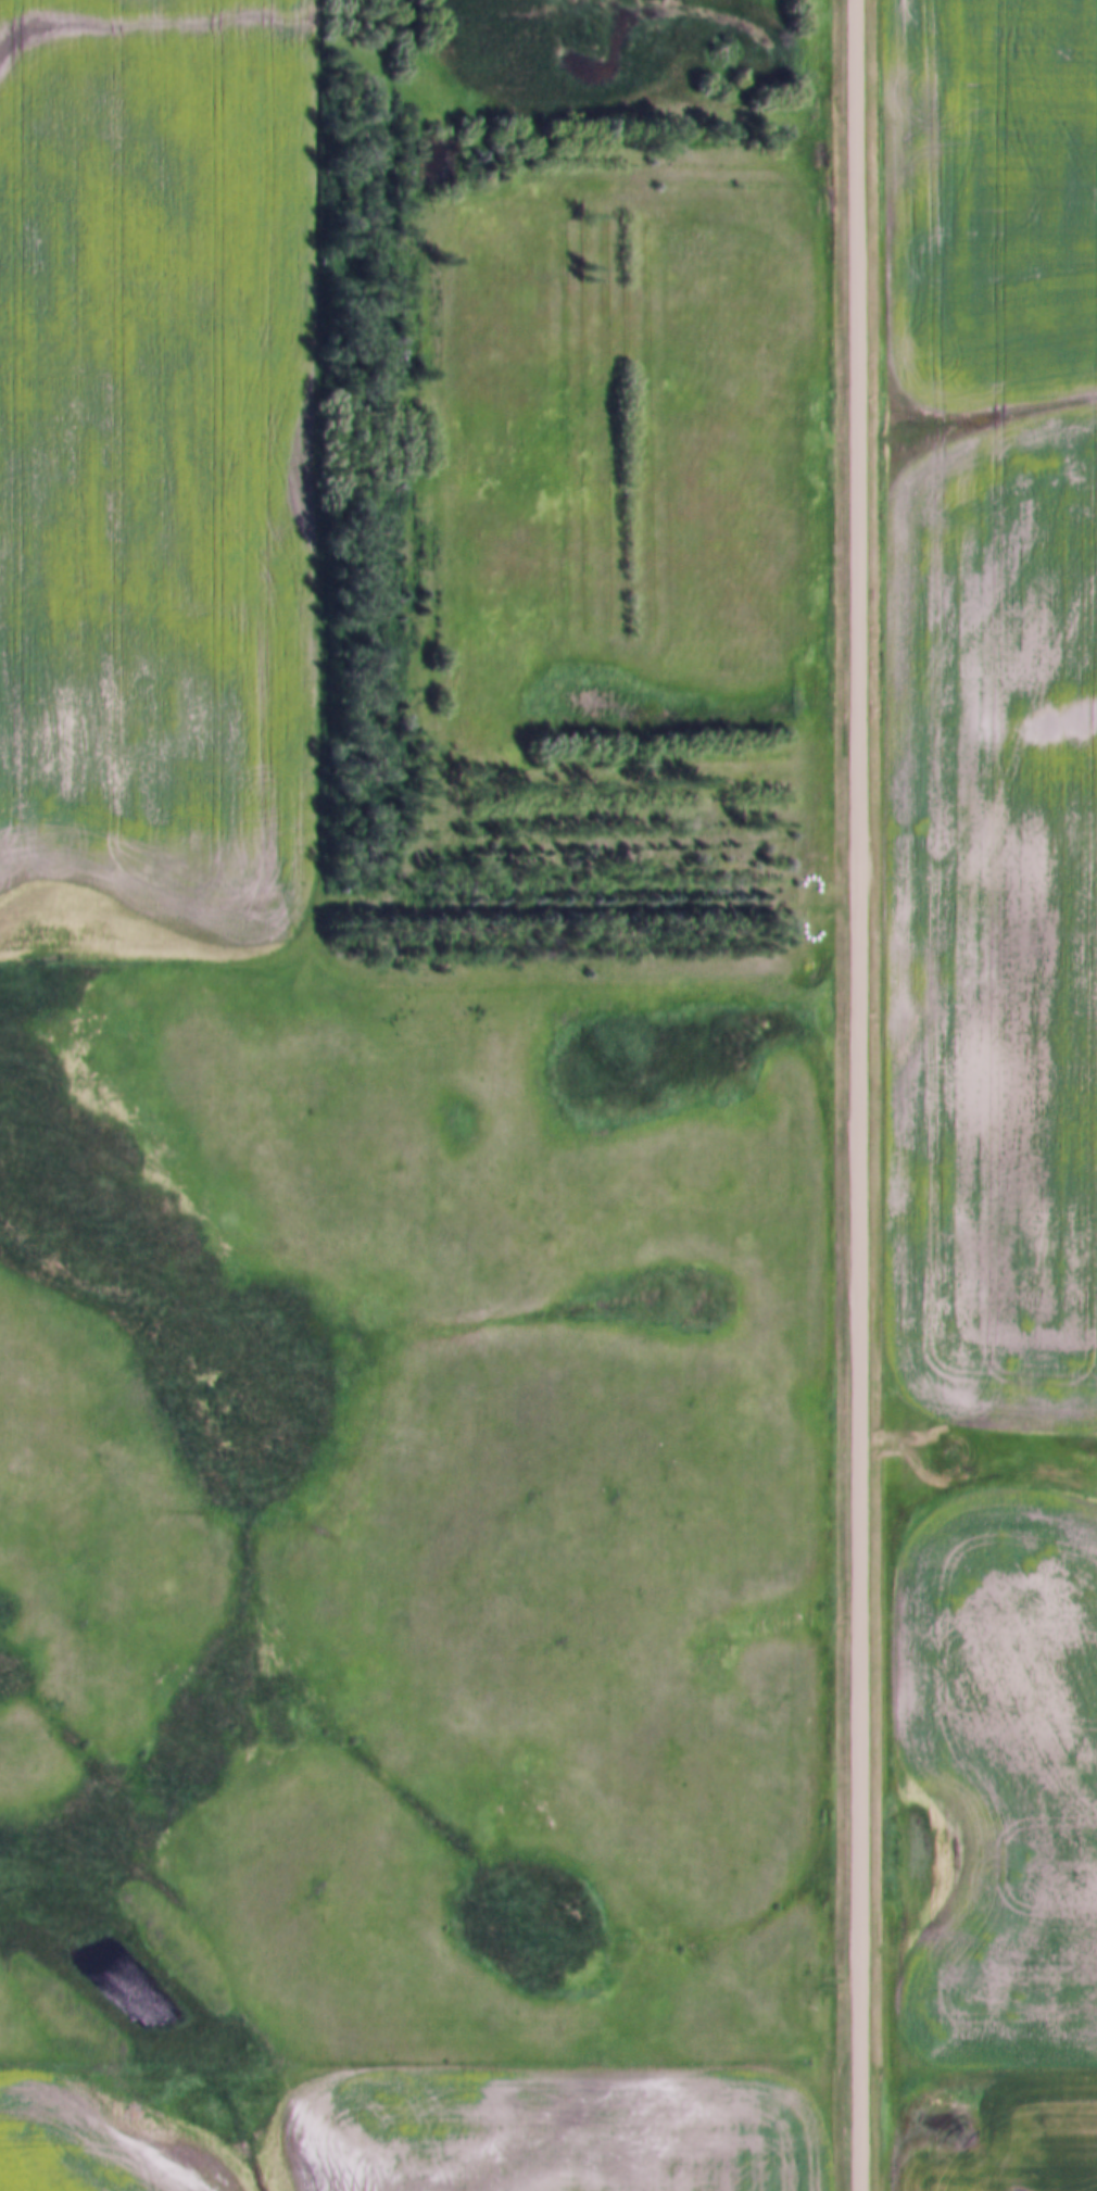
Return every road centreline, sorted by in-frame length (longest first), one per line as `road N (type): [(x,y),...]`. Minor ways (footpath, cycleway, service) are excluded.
road 1 (tertiary): [(863,2190),(859,0)]

